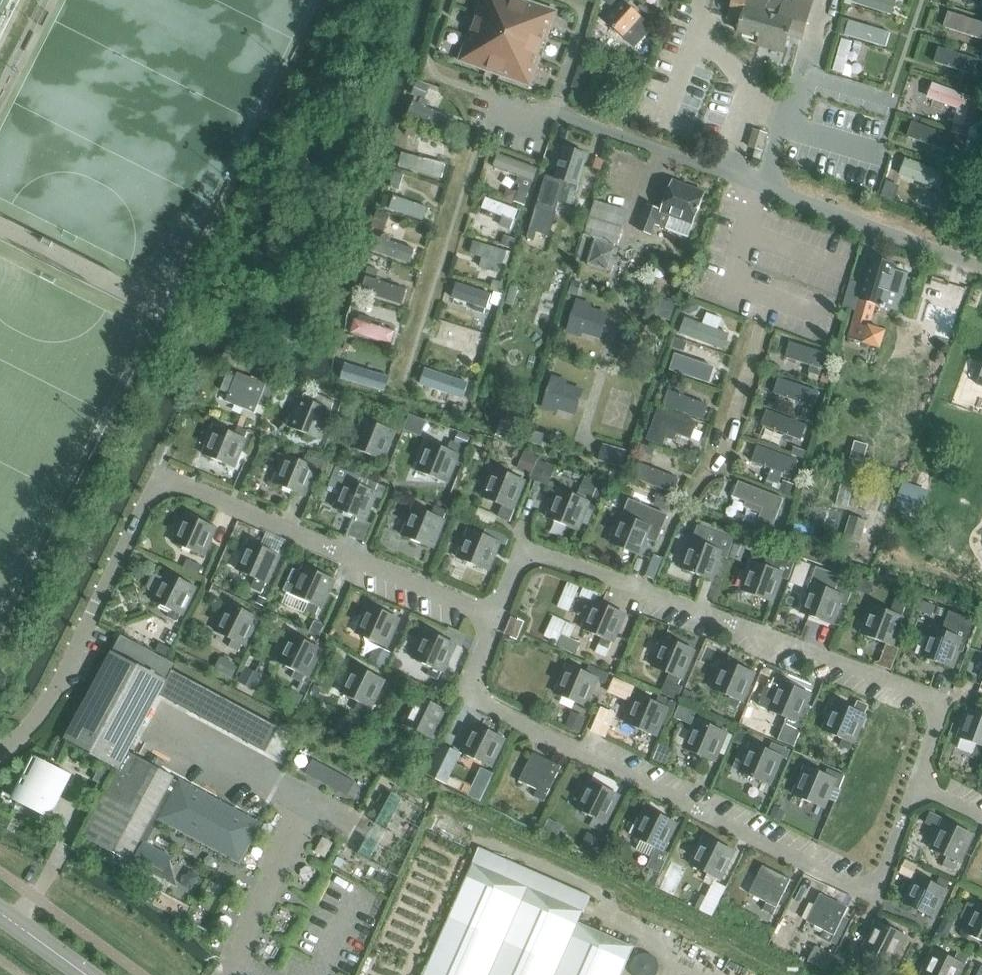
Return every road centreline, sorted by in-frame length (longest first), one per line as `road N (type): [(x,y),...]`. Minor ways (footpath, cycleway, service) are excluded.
road 1 (residential): [(492,618),(470,686),(479,706),(845,886),(885,875),(919,789)]
road 2 (residential): [(919,789),(939,717),(923,699),(524,548),(492,618)]
road 3 (residential): [(57,690),(152,499),(175,484),(492,618)]
road 4 (residential): [(981,267),(613,134),(487,98)]

